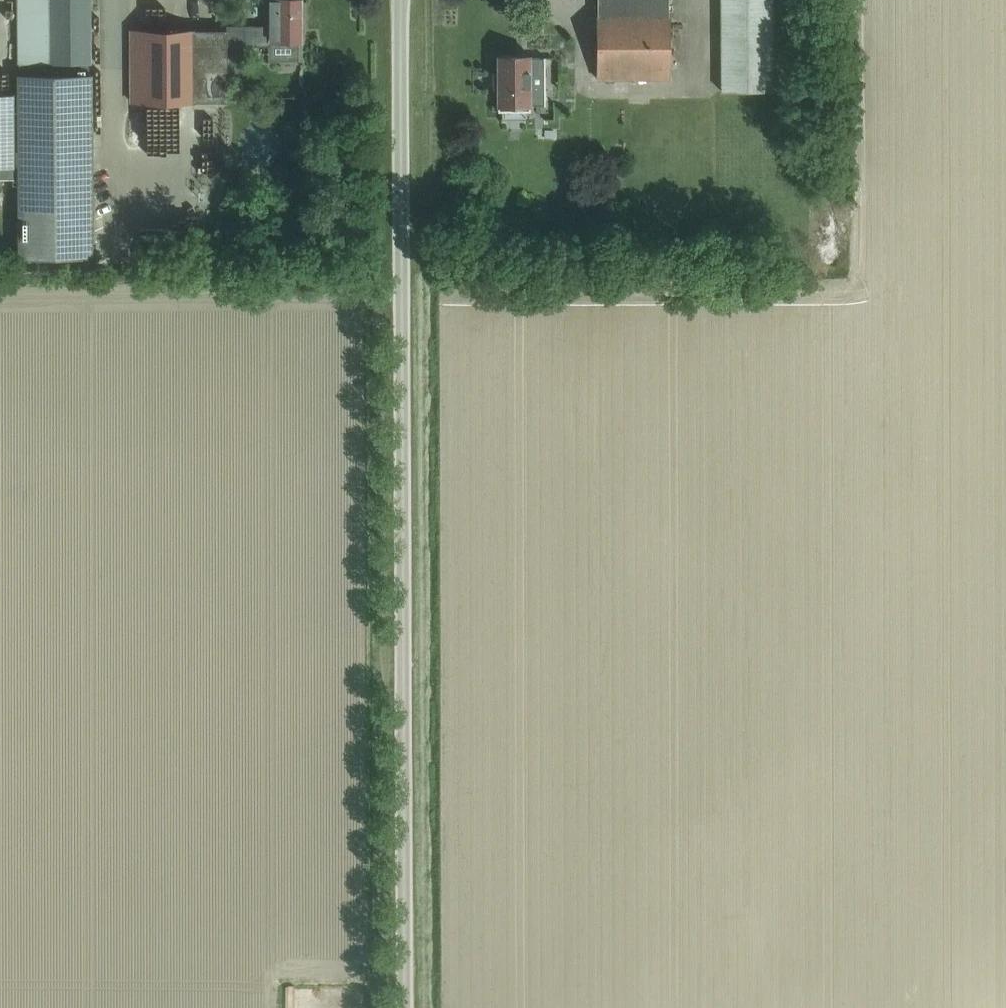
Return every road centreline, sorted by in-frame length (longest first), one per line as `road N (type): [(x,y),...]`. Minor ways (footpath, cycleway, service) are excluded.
road 1 (unclassified): [(403,1007),(400,0)]

